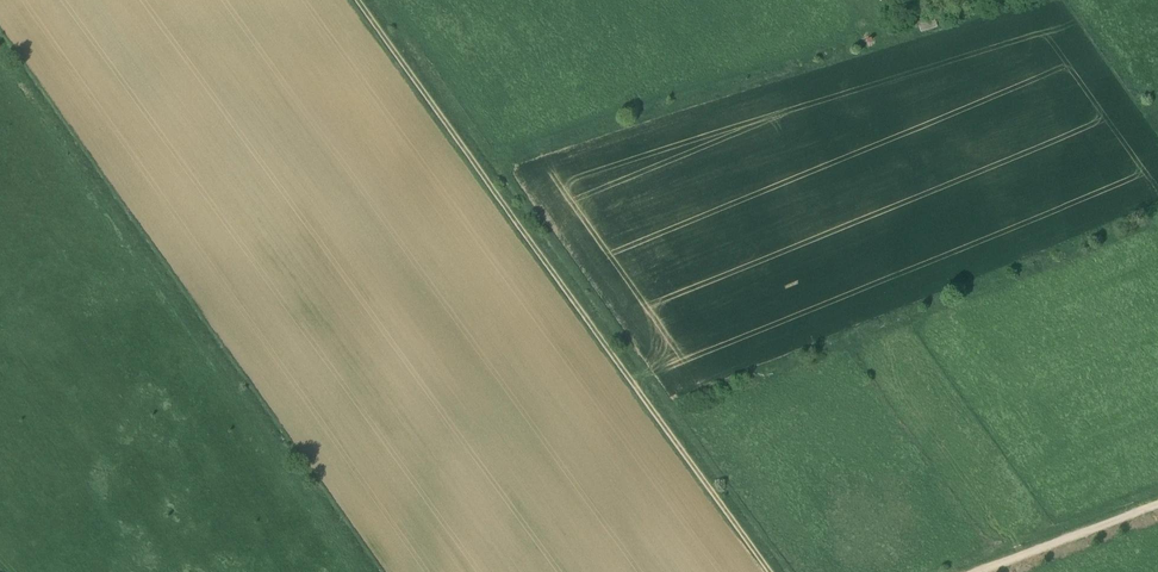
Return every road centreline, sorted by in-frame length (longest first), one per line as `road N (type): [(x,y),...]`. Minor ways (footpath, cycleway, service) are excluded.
road 1 (track): [(359,0),(770,571)]
road 2 (track): [(986,571),(1157,506)]

